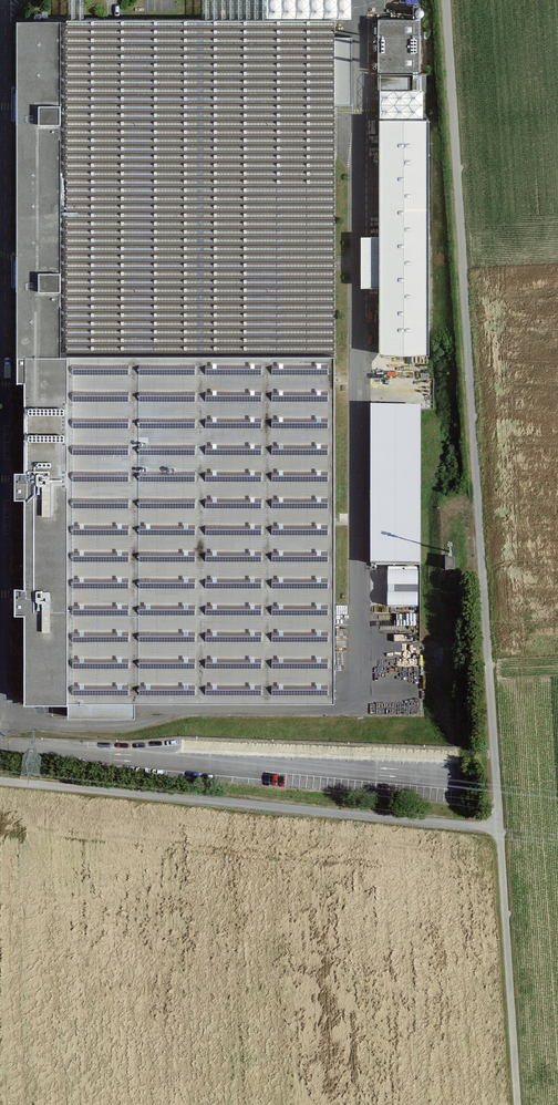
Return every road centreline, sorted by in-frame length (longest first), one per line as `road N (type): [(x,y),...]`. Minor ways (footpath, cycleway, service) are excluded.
road 1 (unclassified): [(497,829),(444,0)]
road 2 (unclassified): [(0,778),(497,829)]
road 3 (unclassified): [(515,1104),(497,829)]

